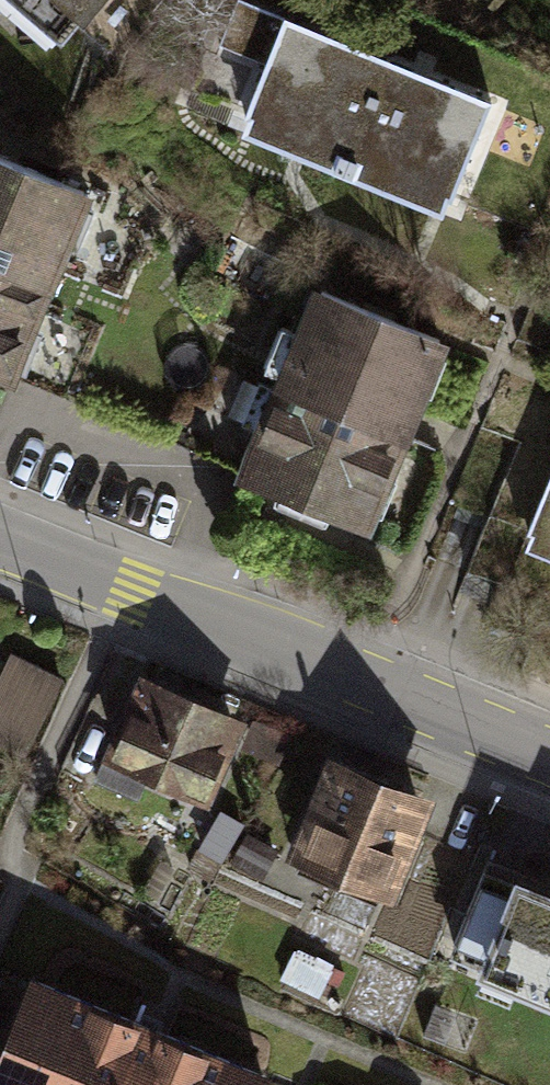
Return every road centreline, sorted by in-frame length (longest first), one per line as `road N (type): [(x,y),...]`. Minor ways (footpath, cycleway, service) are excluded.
road 1 (tertiary): [(549,757),(129,593),(0,553)]

